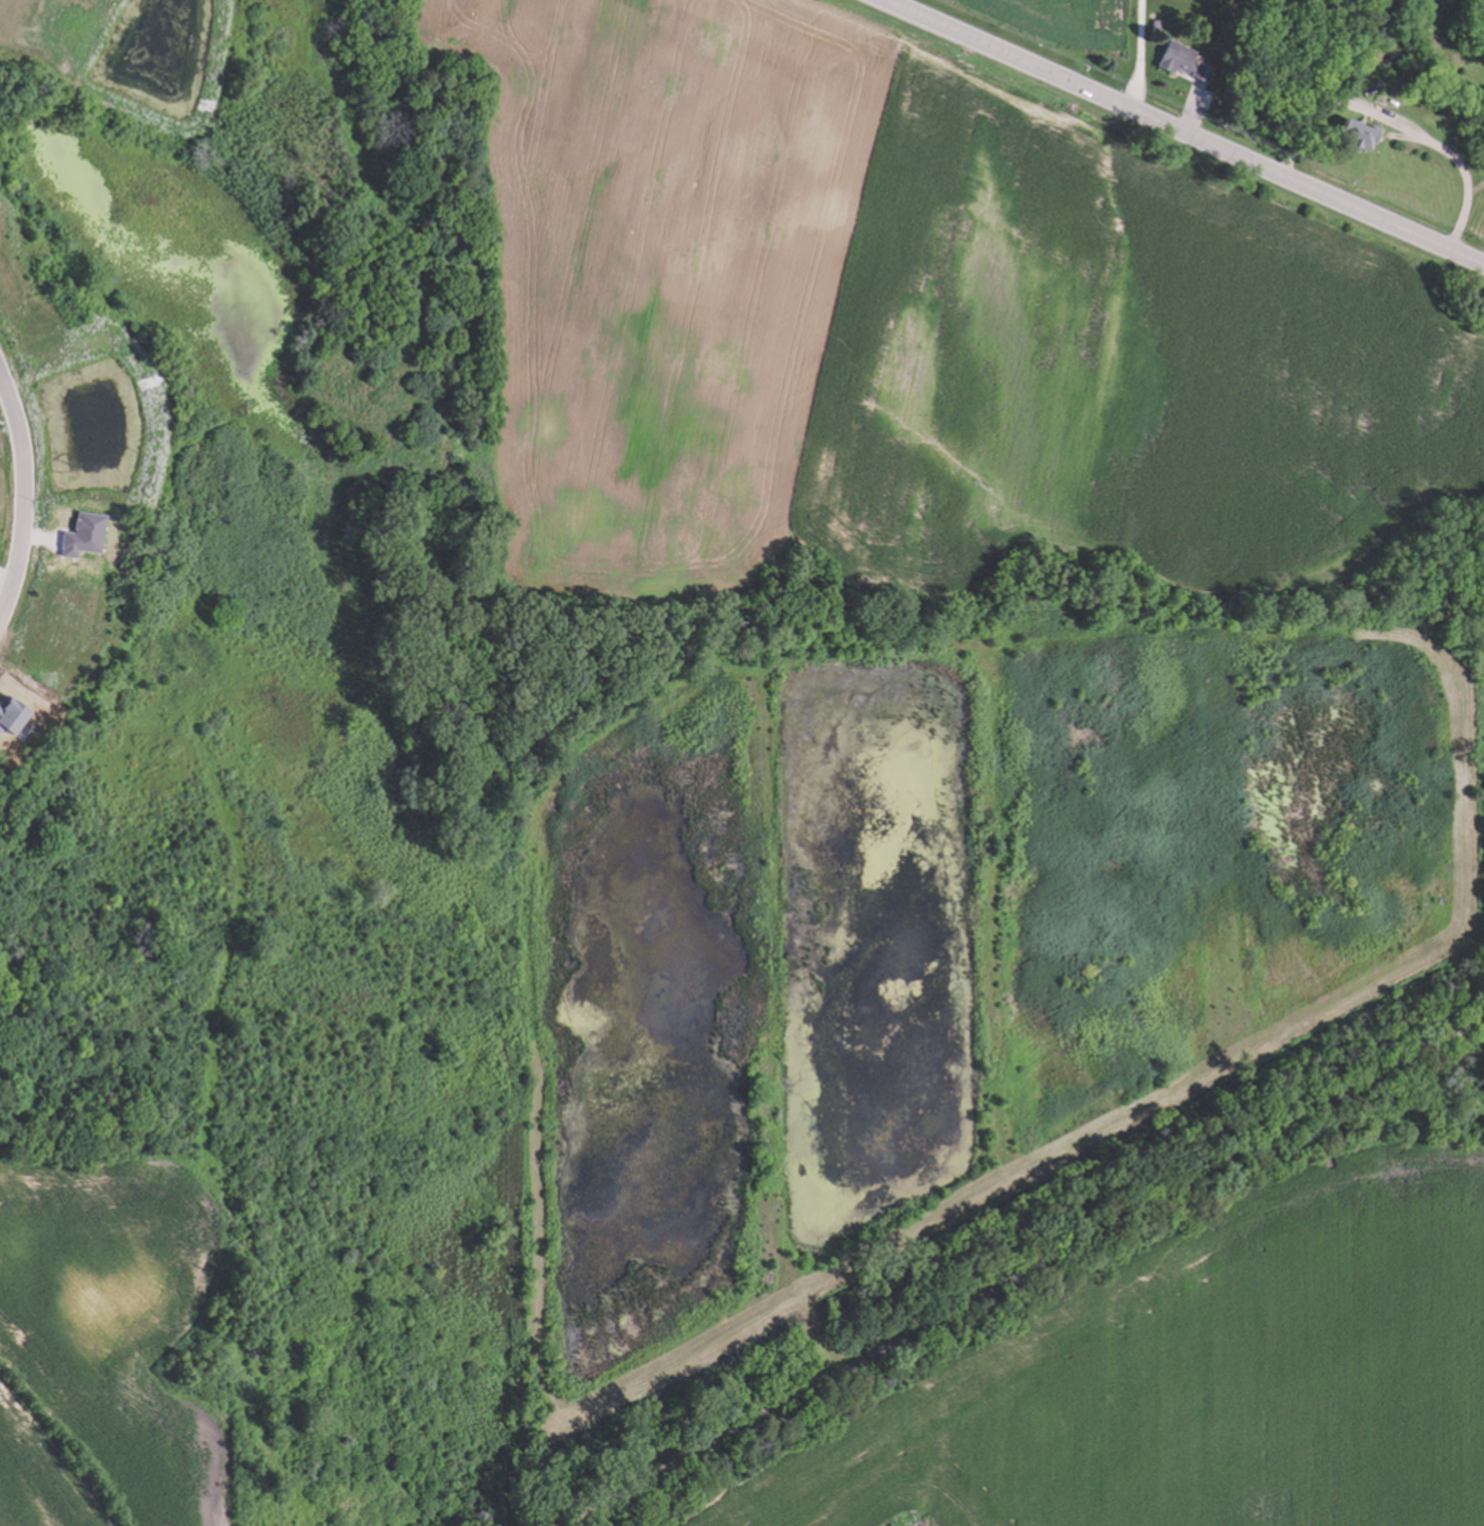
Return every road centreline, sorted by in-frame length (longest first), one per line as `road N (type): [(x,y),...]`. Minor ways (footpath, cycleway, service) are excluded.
road 1 (secondary): [(1483,267),(889,0)]
road 2 (residential): [(0,620),(25,513),(21,431),(0,373)]

